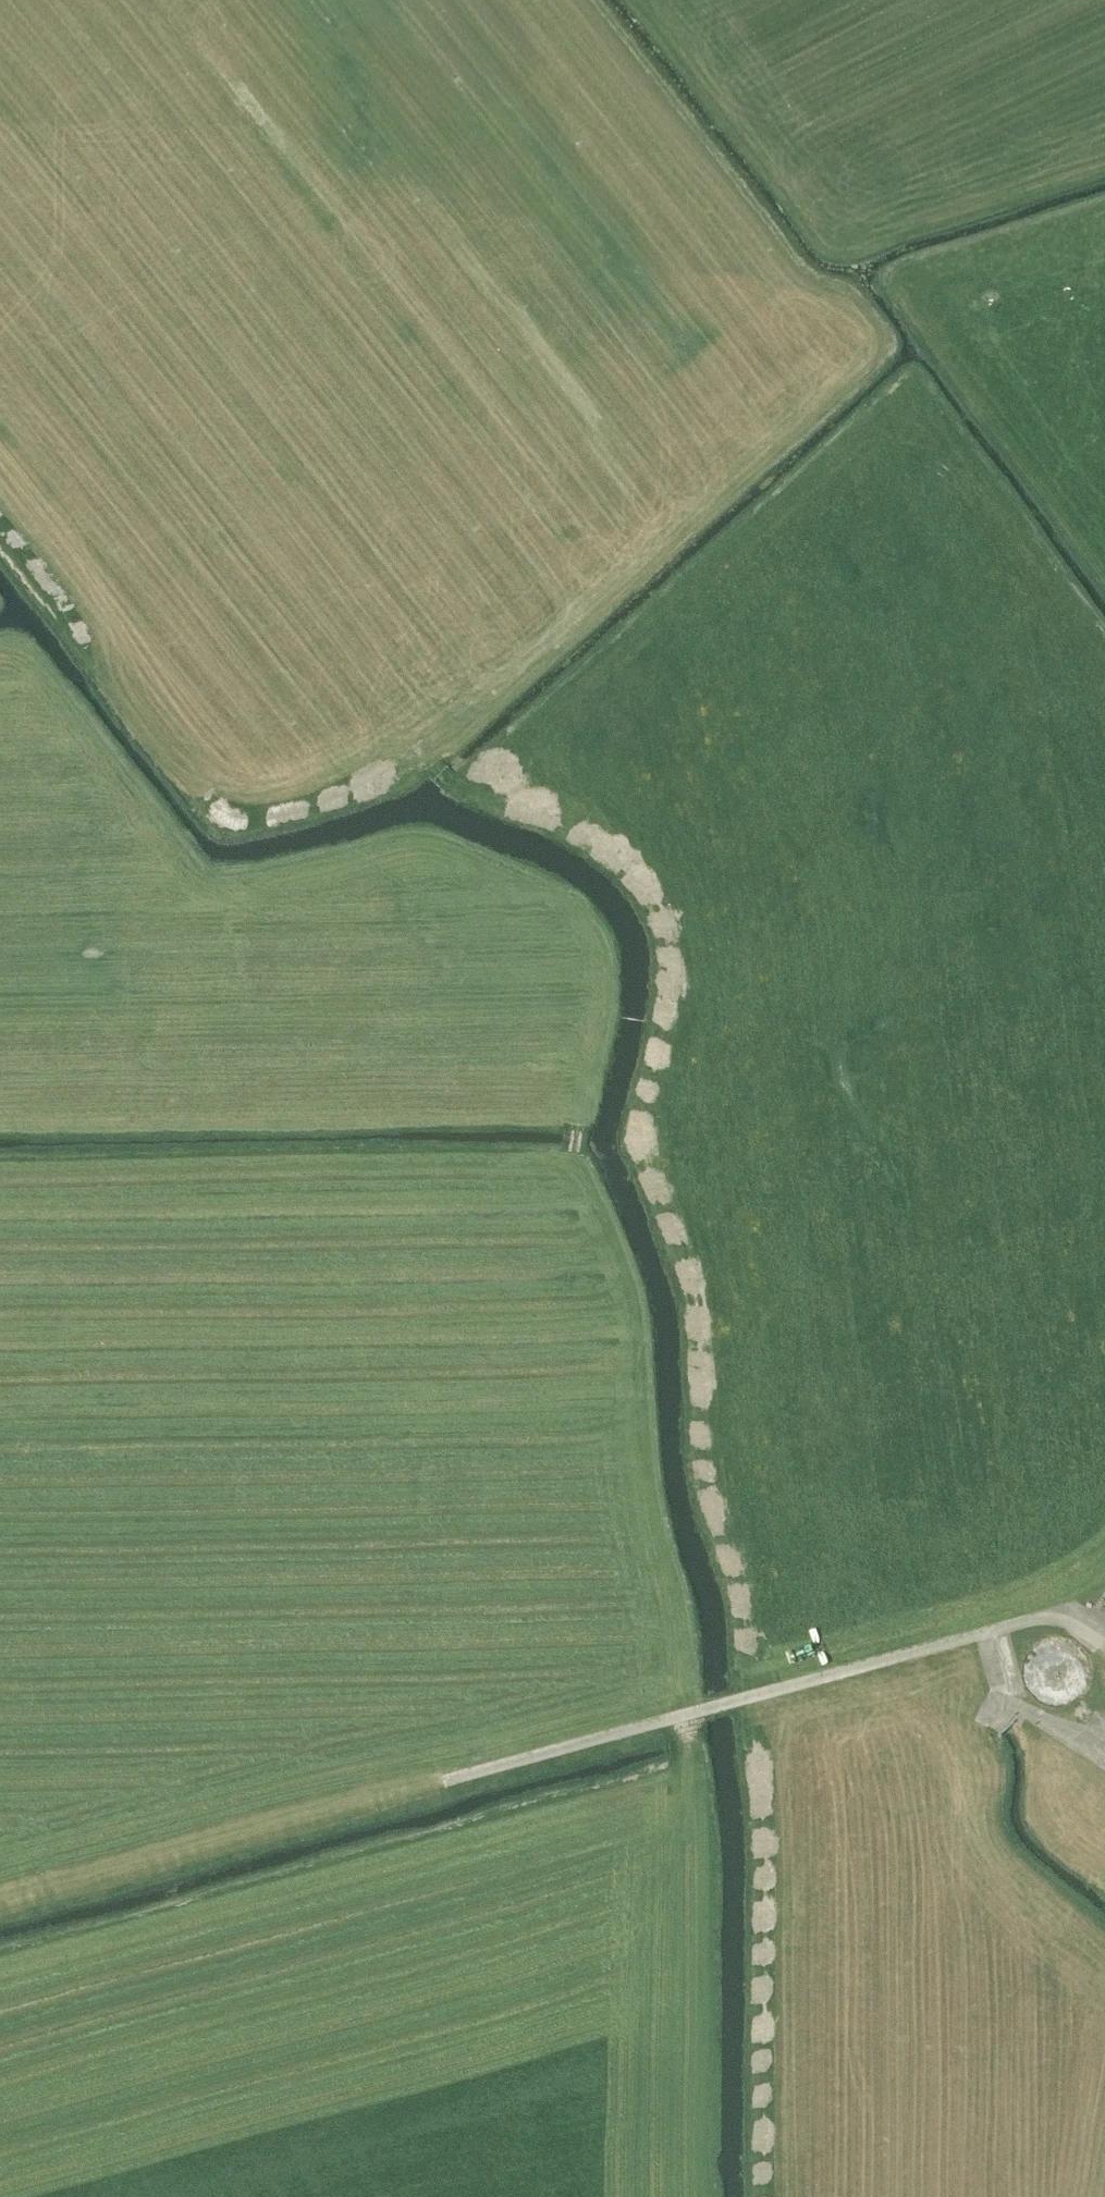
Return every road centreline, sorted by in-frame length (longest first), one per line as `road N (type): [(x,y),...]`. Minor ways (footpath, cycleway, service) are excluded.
road 1 (track): [(442,1782),(686,1715),(699,1930),(692,2196)]
road 2 (track): [(686,1715),(1057,1617),(1104,1647)]

